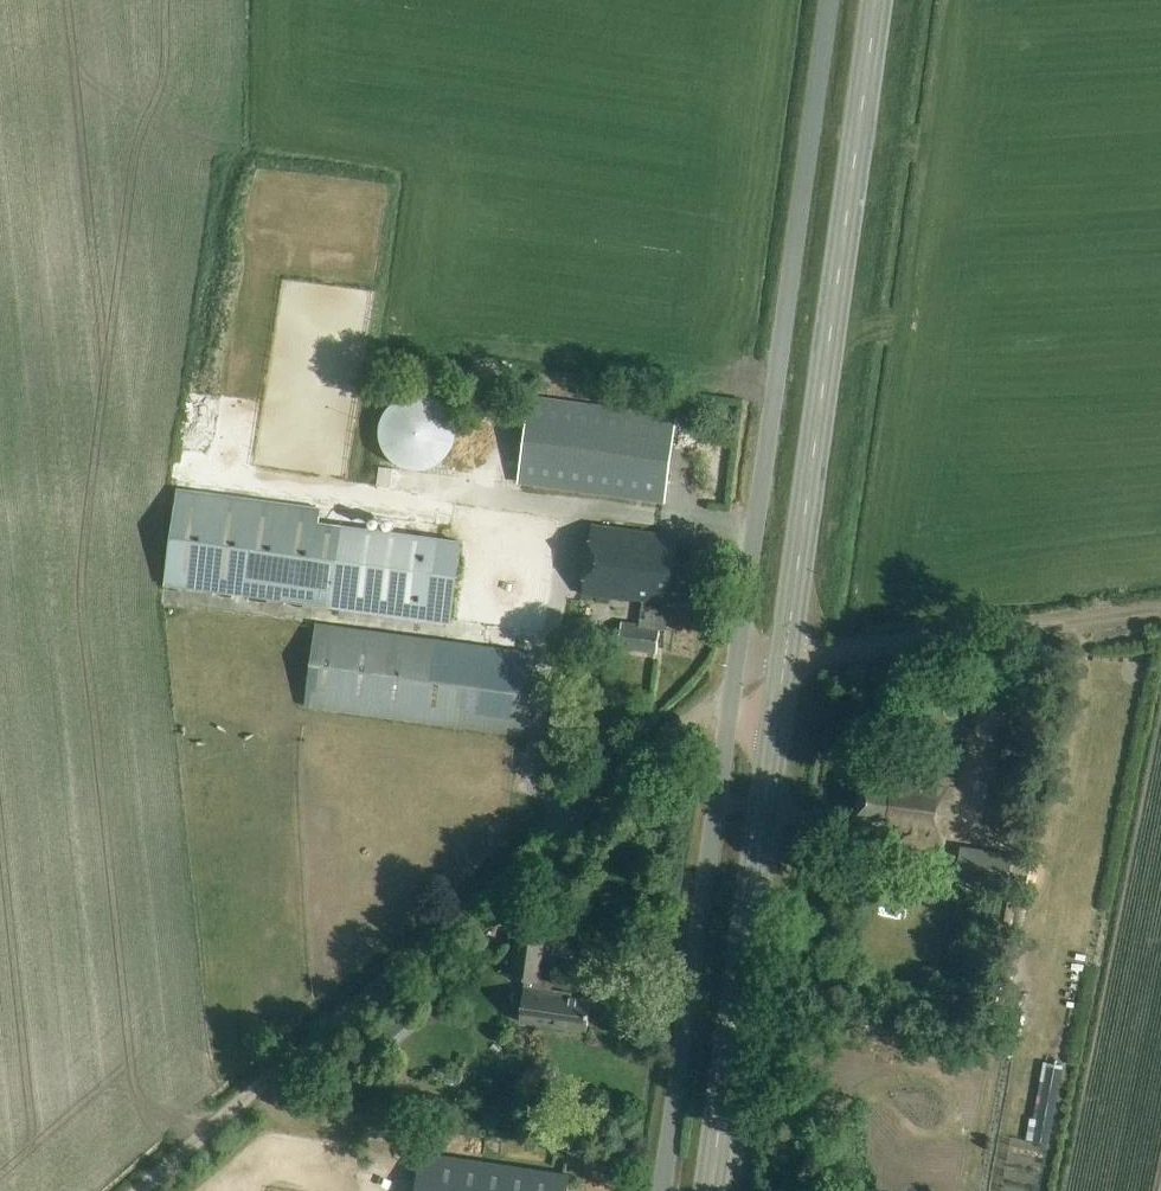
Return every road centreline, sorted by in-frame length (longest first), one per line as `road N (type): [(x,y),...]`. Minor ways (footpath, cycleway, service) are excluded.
road 1 (track): [(736,686),(139,1190)]
road 2 (unclassified): [(736,686),(831,0)]
road 3 (secondary): [(788,659),(879,0)]
road 4 (secondary): [(711,1190),(788,659)]
road 5 (unclassified): [(663,1190),(736,686)]
road 6 (track): [(1160,611),(788,659)]

